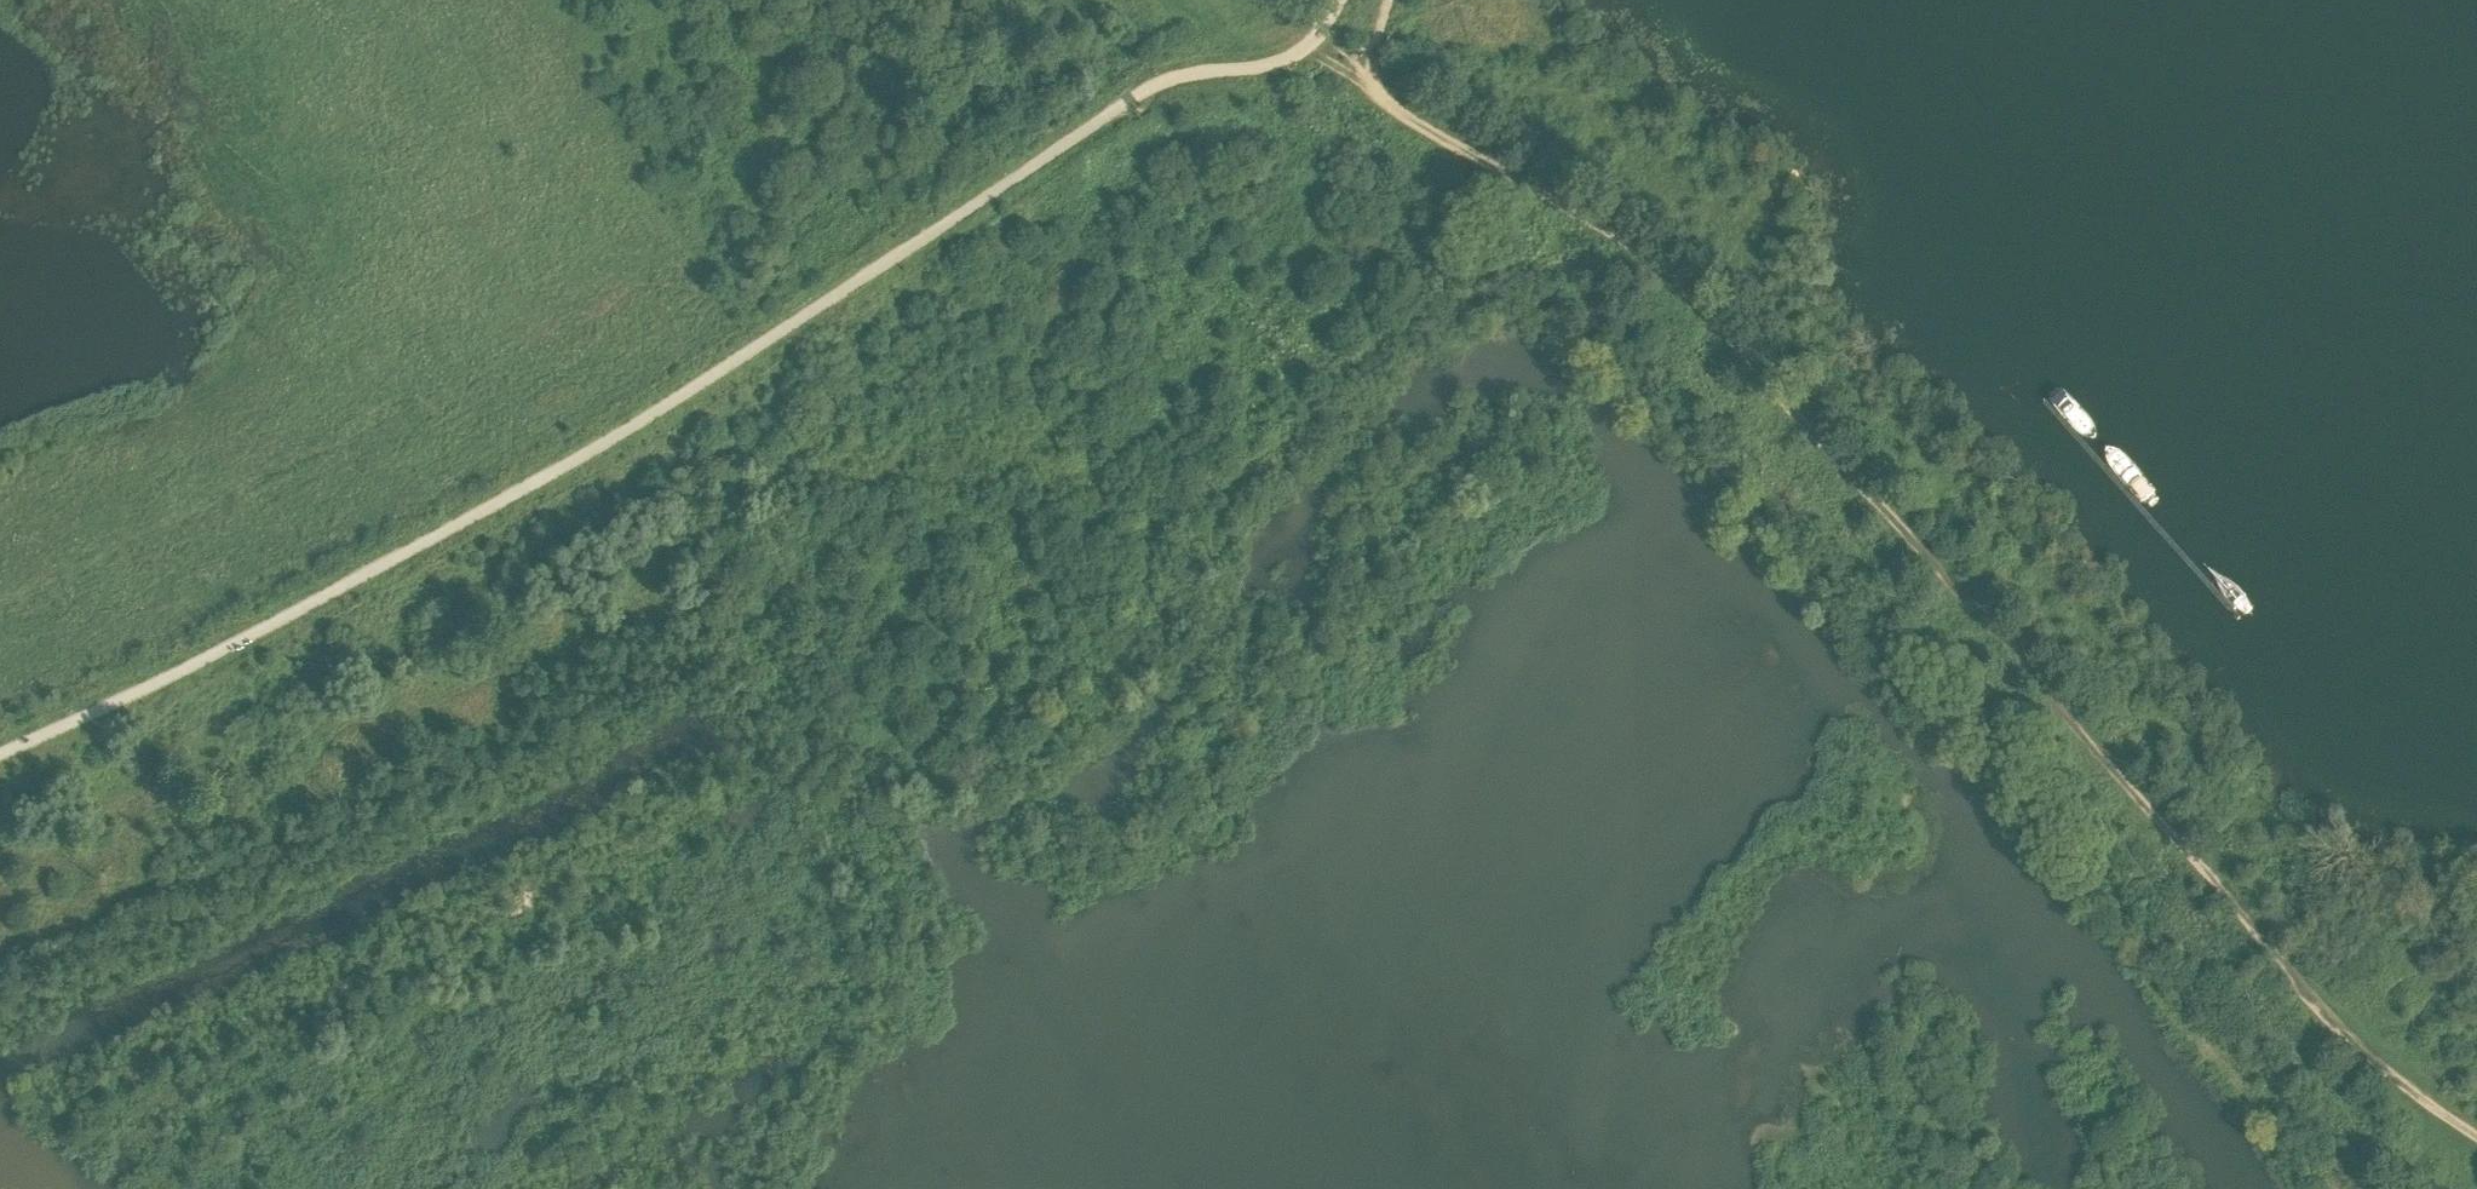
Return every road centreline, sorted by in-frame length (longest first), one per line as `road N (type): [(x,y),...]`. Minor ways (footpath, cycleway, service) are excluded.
road 1 (track): [(1370,53),(1371,83),(1401,113),(1620,238),(1724,330),(2229,890),(2314,1002),(2409,1086),(2476,1133)]
road 2 (track): [(1057,149),(902,259),(545,483),(127,700),(0,756)]

